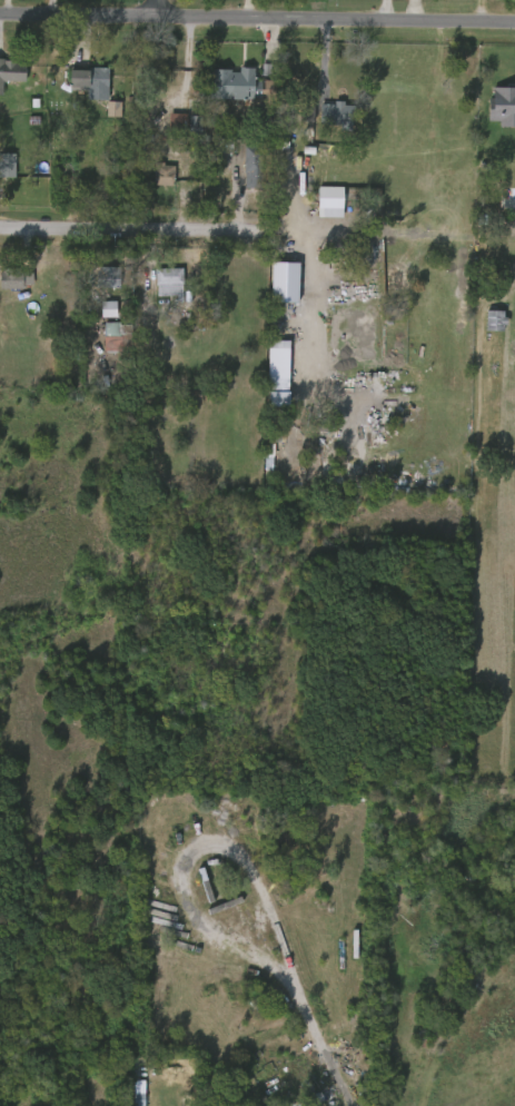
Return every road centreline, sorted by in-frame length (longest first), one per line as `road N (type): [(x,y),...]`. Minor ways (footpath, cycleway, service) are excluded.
road 1 (residential): [(0,11),(514,21)]
road 2 (residential): [(0,226),(246,229)]

